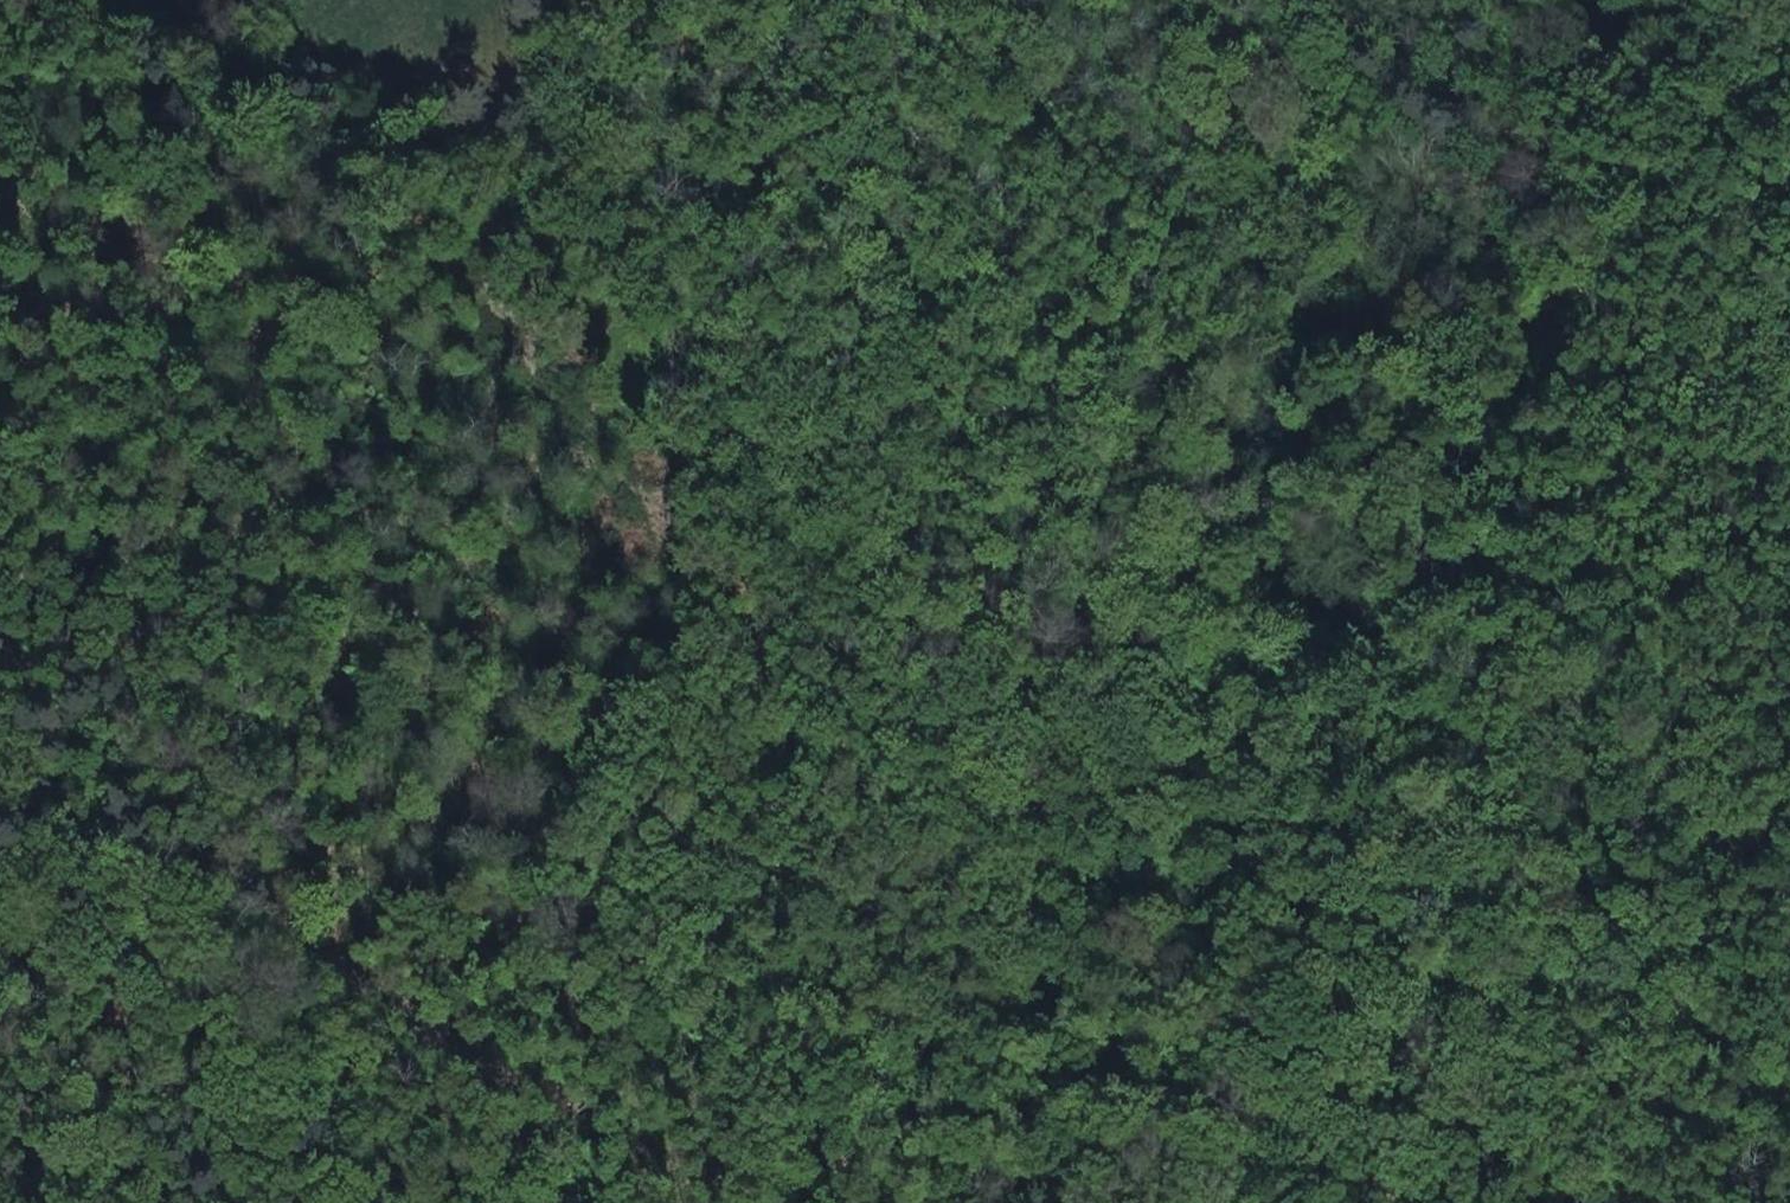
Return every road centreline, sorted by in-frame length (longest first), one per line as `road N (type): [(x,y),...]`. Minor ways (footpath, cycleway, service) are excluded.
road 1 (track): [(662,1202),(537,1092),(167,813),(0,666)]
road 2 (track): [(1789,359),(1631,335),(1402,321),(1262,128),(1093,0)]

